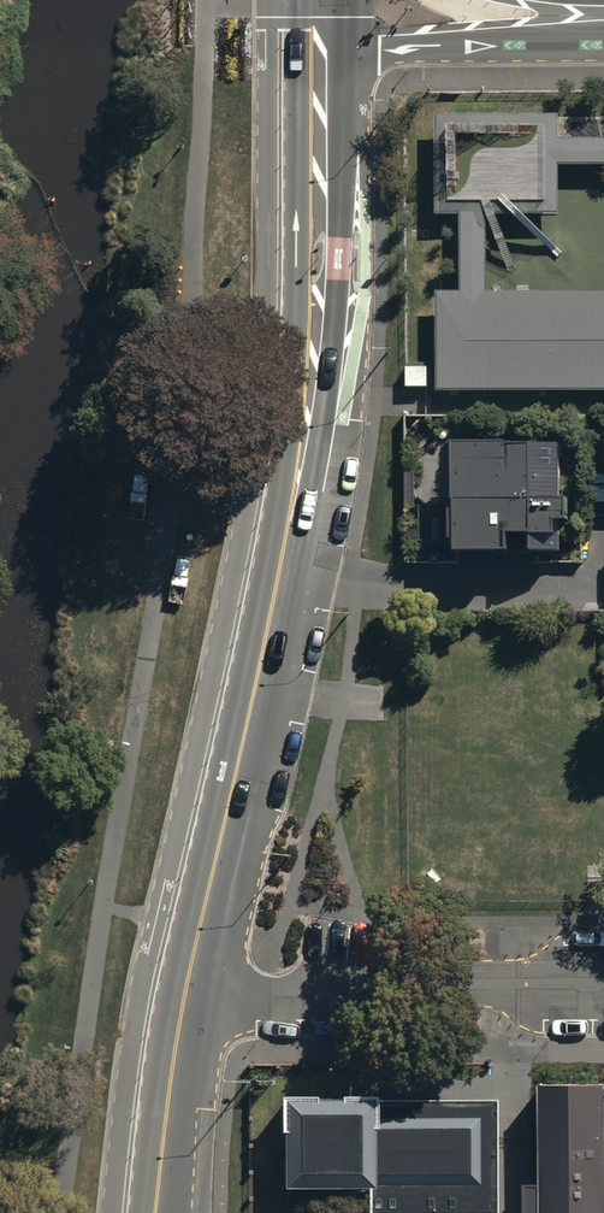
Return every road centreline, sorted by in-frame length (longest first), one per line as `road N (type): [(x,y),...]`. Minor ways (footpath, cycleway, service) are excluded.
road 1 (tertiary): [(321,84),(318,309),(303,448),(184,997)]
road 2 (residential): [(603,984),(469,984),(256,1003),(184,997)]
road 3 (tertiary): [(603,42),(405,49),(321,84)]
road 4 (tertiary): [(184,997),(156,1212)]

